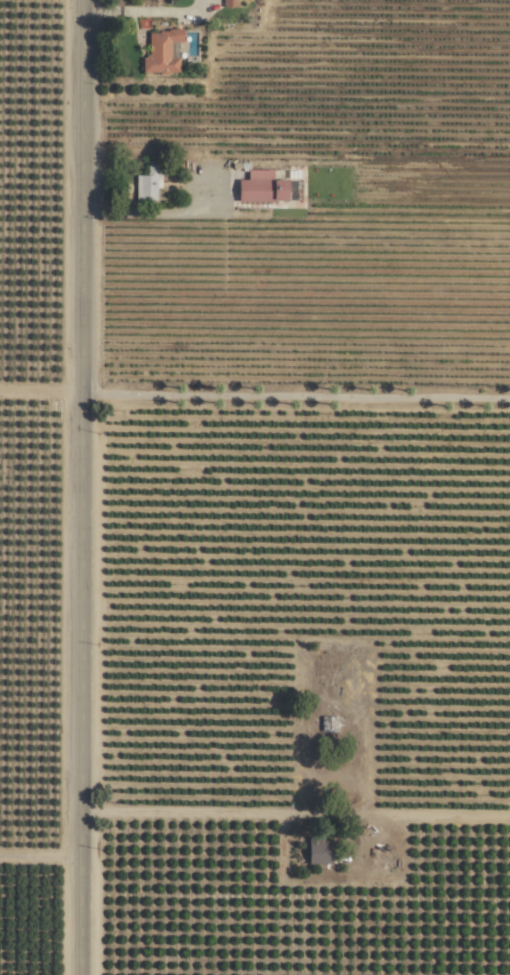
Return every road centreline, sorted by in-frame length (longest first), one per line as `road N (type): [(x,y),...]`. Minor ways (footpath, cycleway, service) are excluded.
road 1 (residential): [(85,0),(82,974)]
road 2 (residential): [(0,399),(509,397)]
road 3 (track): [(83,811),(509,814)]

